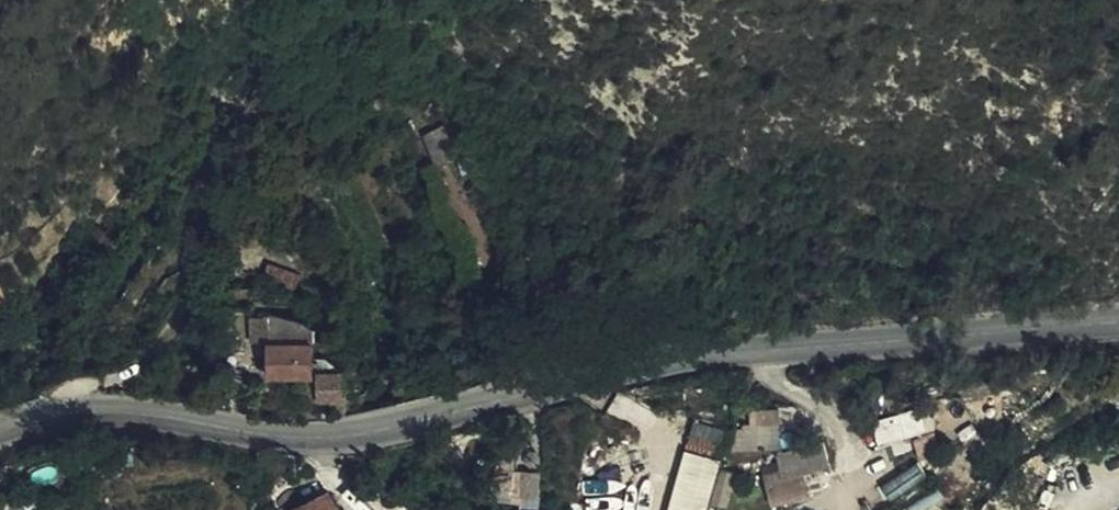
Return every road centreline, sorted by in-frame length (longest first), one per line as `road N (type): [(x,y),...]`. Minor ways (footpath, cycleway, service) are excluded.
road 1 (secondary): [(1118,323),(716,355),(321,435),(85,410),(0,430)]

